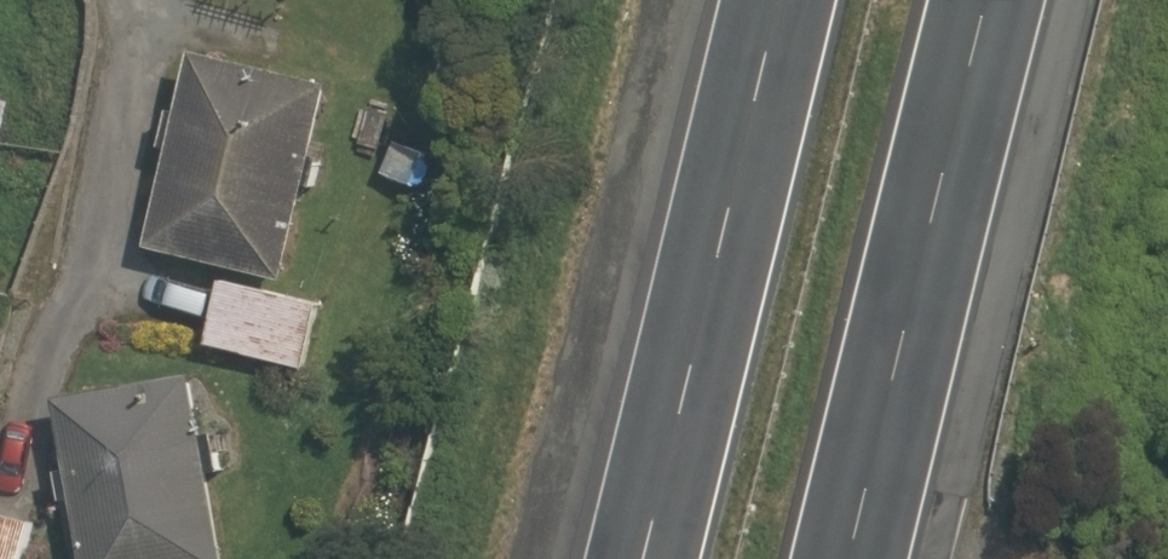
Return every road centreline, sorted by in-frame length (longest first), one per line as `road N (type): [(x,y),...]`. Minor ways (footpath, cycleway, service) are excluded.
road 1 (motorway): [(619,558),(761,0)]
road 2 (motorway): [(986,0),(847,558)]

